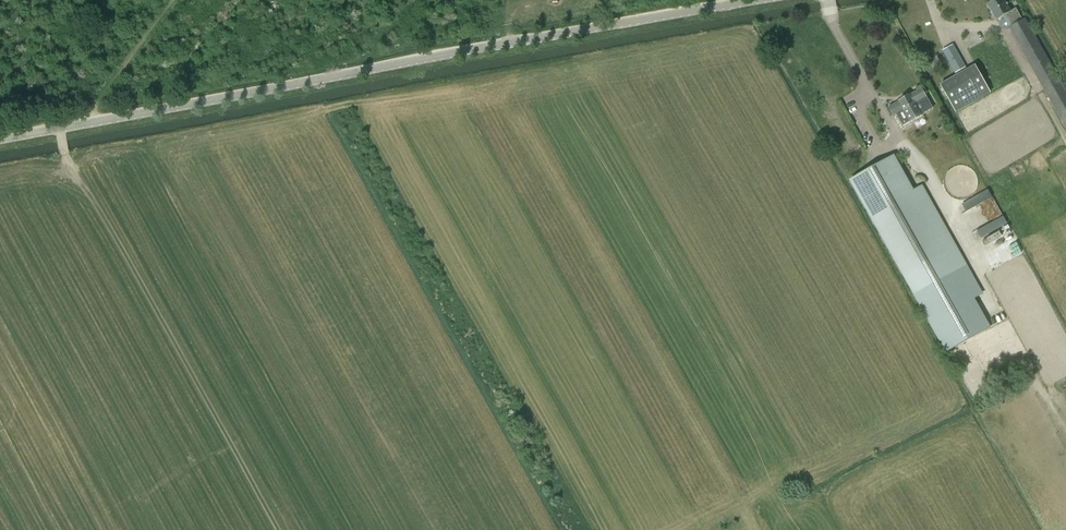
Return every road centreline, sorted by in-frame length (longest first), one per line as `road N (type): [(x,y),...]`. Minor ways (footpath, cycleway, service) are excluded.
road 1 (tertiary): [(0,139),(759,0)]
road 2 (track): [(91,123),(100,95),(173,0)]

